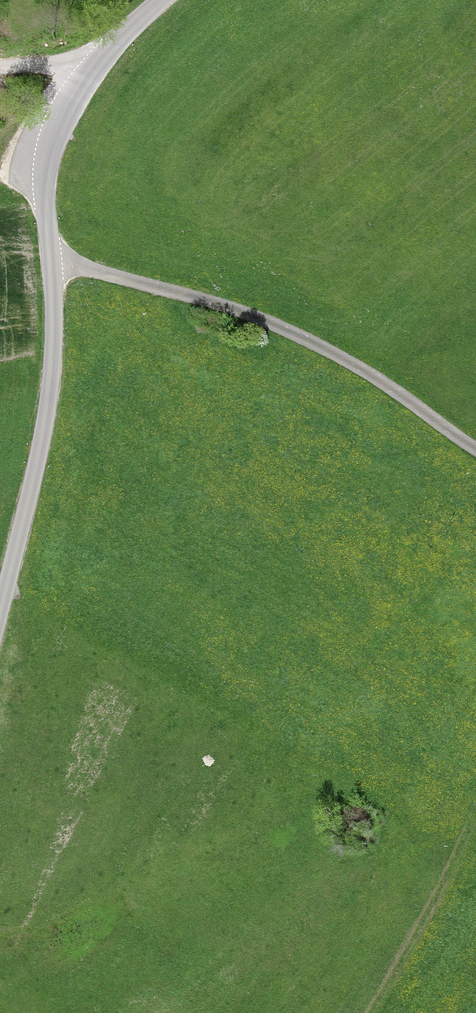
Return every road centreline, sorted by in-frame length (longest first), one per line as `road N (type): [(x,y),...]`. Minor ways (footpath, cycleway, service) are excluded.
road 1 (tertiary): [(0,605),(41,442),(55,311),(45,196),(49,137),(83,81),(161,0)]
road 2 (track): [(52,264),(213,305),(308,340),(475,455)]
road 3 (track): [(375,1012),(475,822)]

